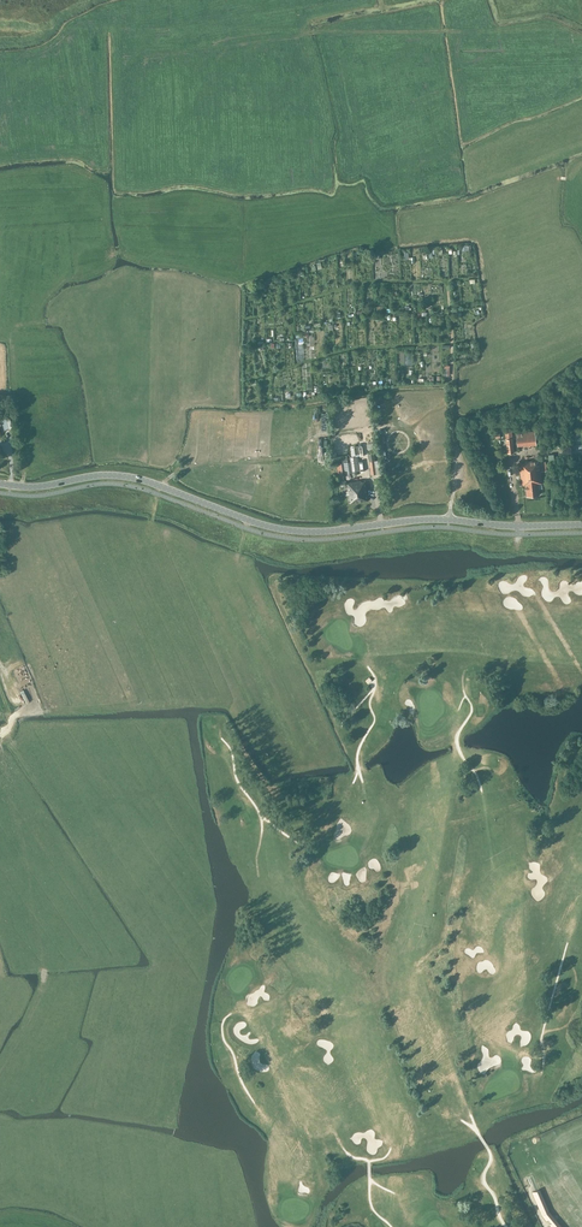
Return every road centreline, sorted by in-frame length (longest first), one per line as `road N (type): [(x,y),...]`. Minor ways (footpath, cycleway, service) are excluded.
road 1 (tertiary): [(581,525),(427,520),(302,532),(134,478),(0,484)]
road 2 (track): [(10,720),(1,758),(46,980),(33,1008)]

